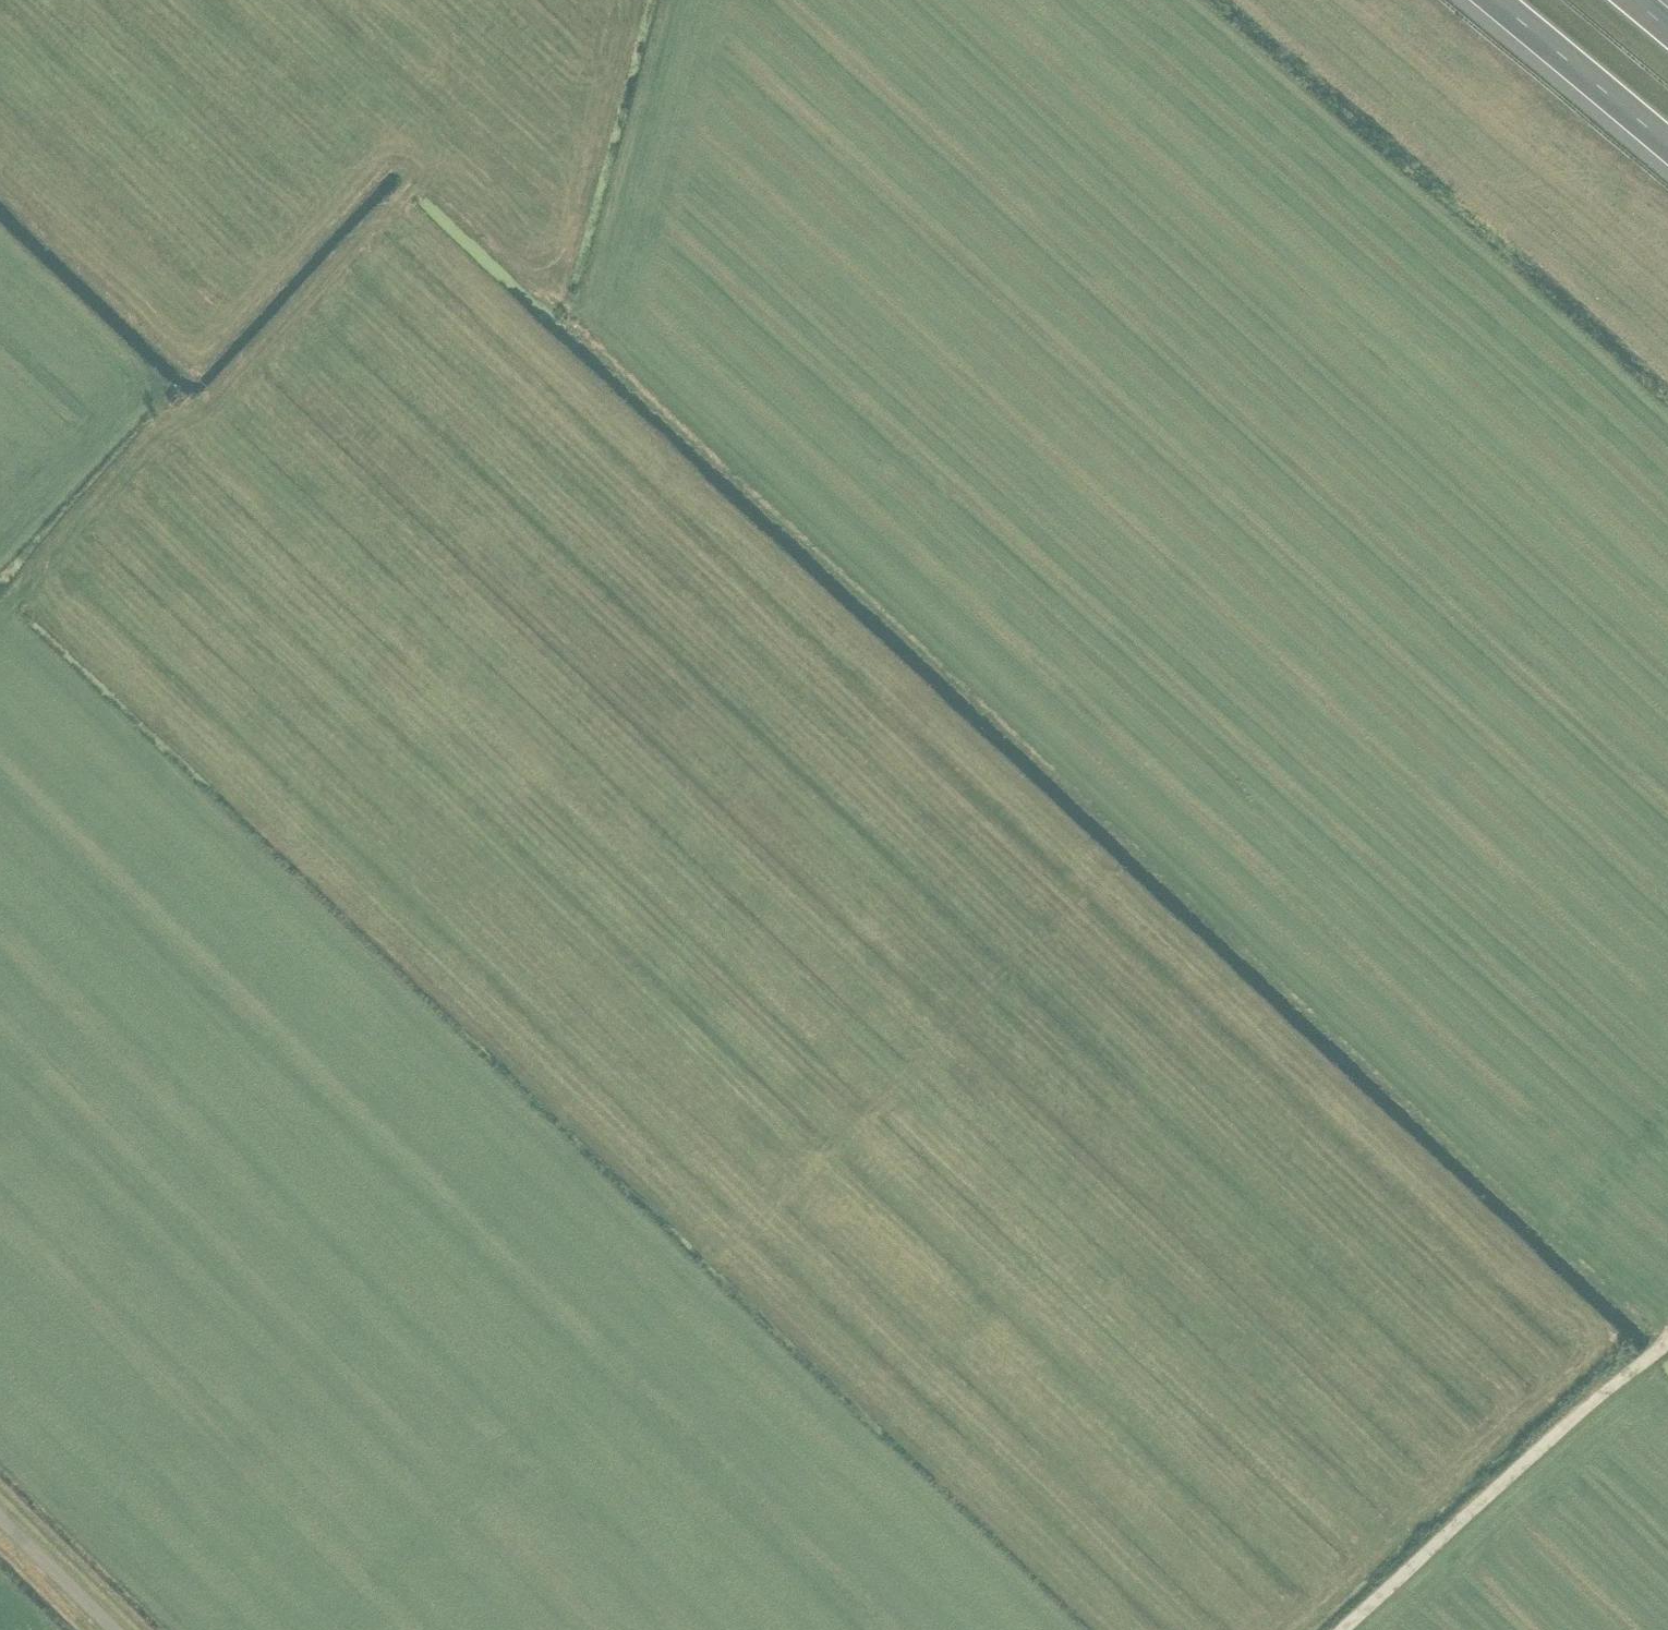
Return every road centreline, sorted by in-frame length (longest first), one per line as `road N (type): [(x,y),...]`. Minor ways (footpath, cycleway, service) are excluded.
road 1 (track): [(1353,1629),(1642,1357)]
road 2 (motorway): [(1491,0),(1667,148)]
road 3 (unclassified): [(114,1629),(0,1519)]

